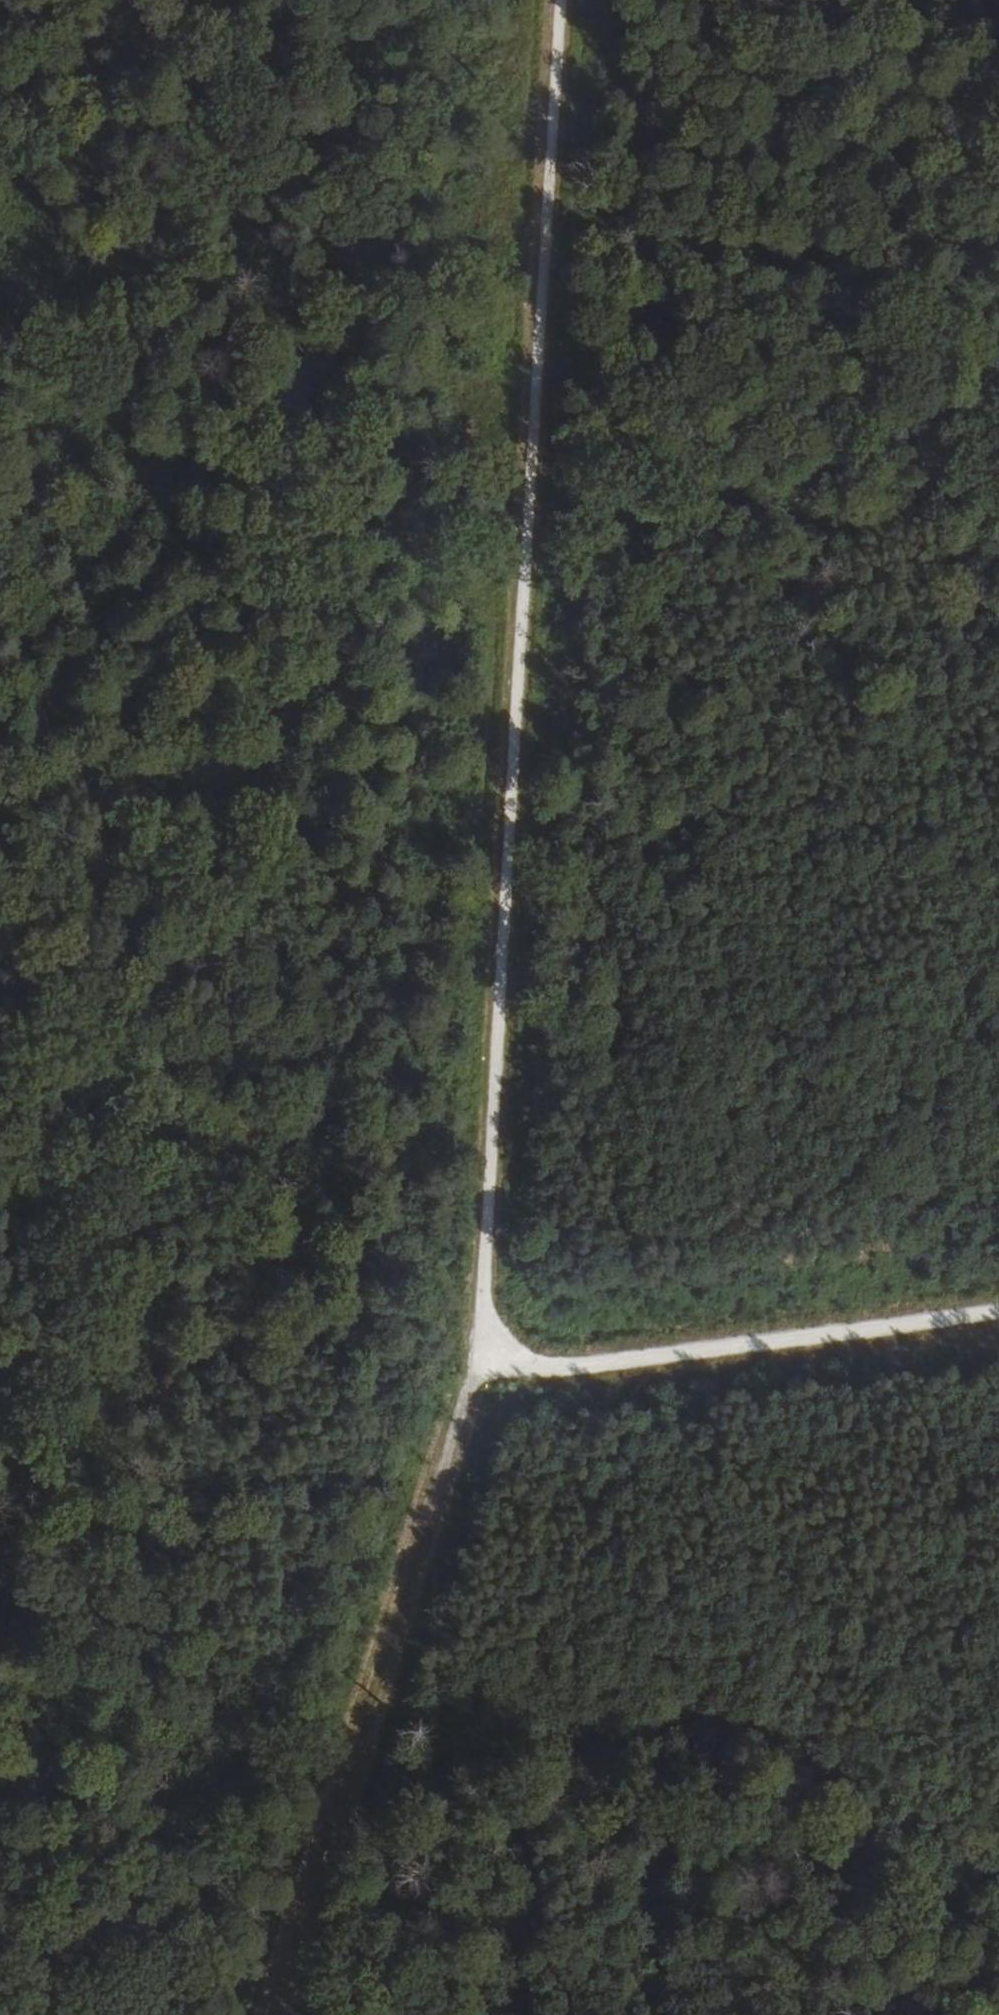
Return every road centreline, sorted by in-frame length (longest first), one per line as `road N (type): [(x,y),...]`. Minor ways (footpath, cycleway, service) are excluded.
road 1 (track): [(565,0),(481,1379),(278,2014)]
road 2 (track): [(481,1379),(998,1318)]

